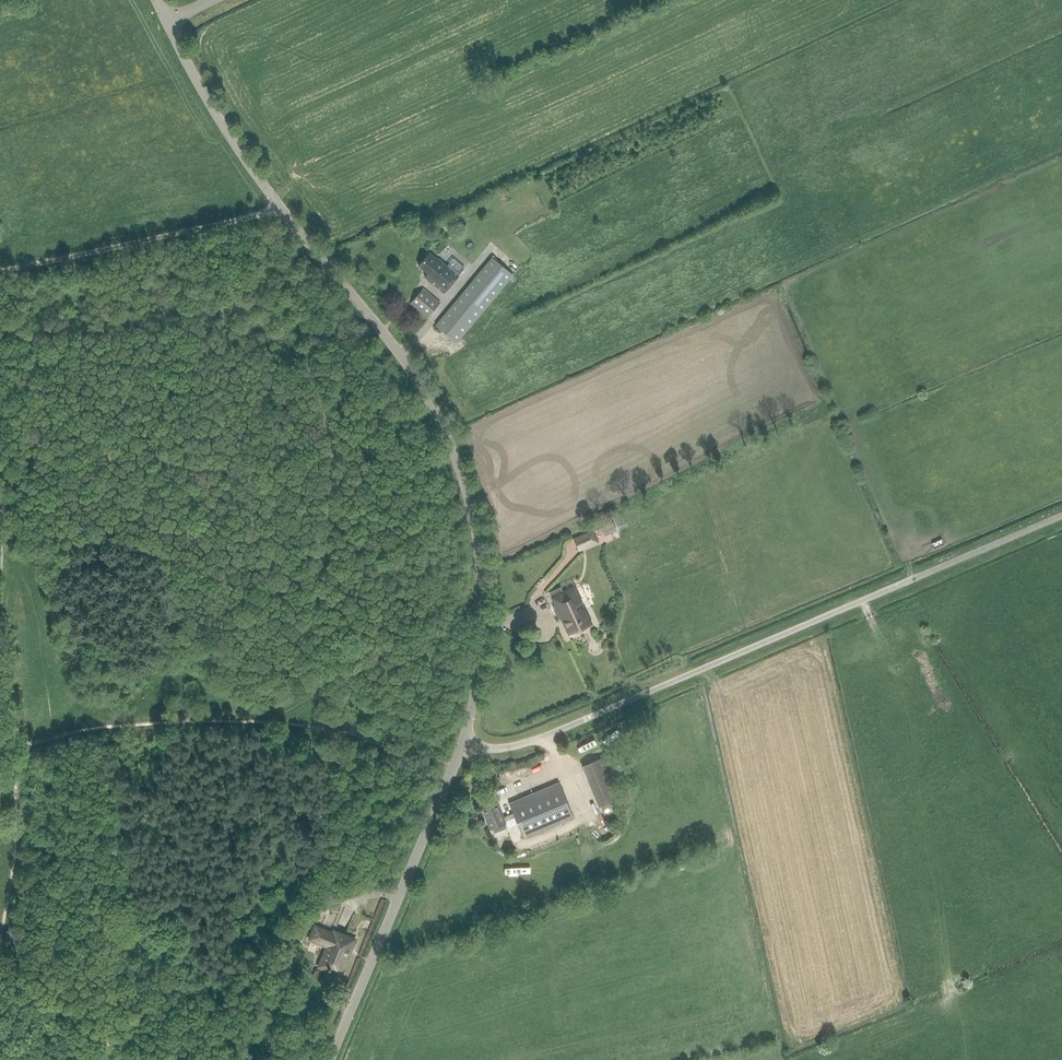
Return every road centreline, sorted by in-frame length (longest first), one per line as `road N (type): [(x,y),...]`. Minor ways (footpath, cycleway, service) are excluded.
road 1 (unclassified): [(460,742),(482,591),(458,463),(390,341),(281,209),(166,22)]
road 2 (unclassified): [(460,742),(492,750),(531,741),(1061,515)]
road 3 (track): [(453,768),(369,740),(241,721),(95,727),(18,747)]
road 4 (unclassified): [(328,1059),(460,742)]
road 5 (track): [(281,209),(0,272)]
road 6 (track): [(22,774),(18,882),(0,942)]
road 7 (track): [(18,747),(0,610)]

